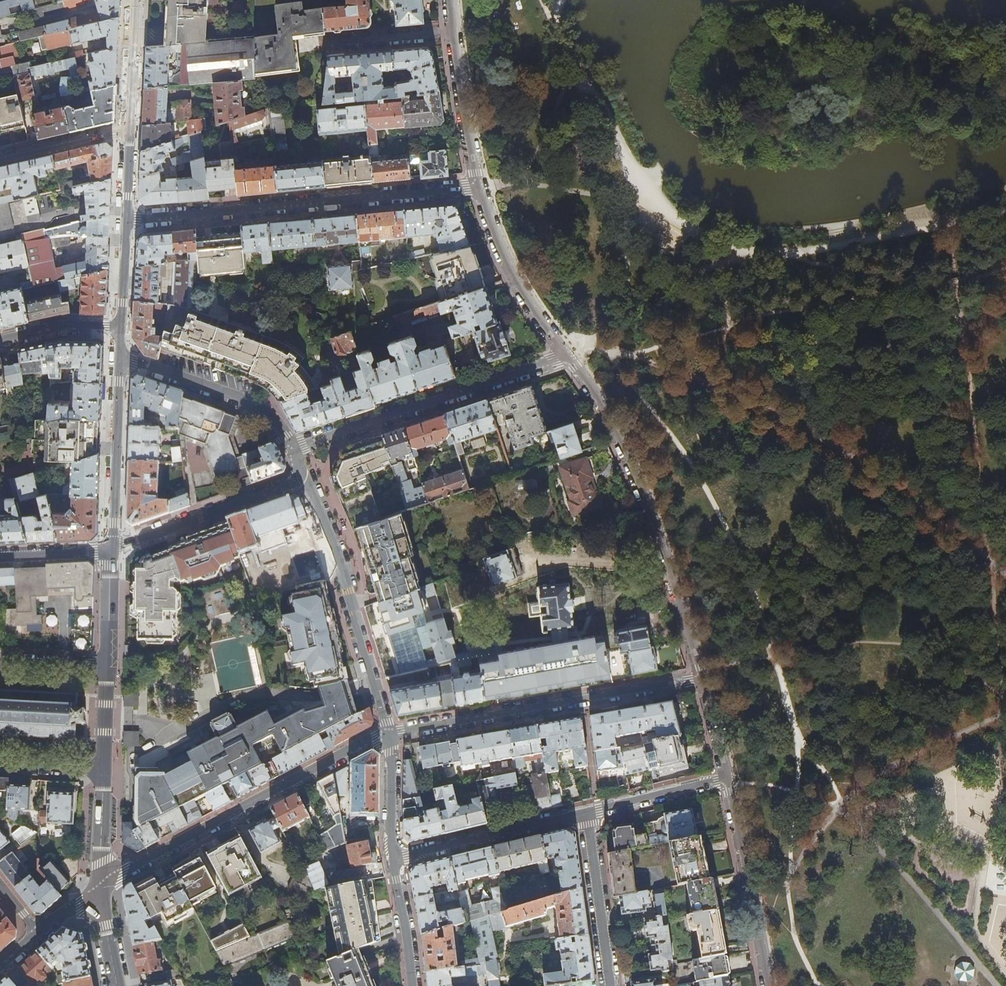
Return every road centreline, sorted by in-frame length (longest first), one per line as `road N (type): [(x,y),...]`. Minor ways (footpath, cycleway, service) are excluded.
road 1 (track): [(1005,576),(879,476),(764,406),(632,355),(604,349),(582,361)]
road 2 (track): [(790,256),(746,257),(639,194),(563,37),(567,0)]
road 3 (residential): [(126,221),(478,187)]
road 4 (residential): [(567,357),(611,423),(642,492),(702,679)]
road 5 (residential): [(102,887),(389,734)]
road 6 (residential): [(389,734),(702,679)]
road 7 (residential): [(567,357),(290,450)]
road 8 (residential): [(389,734),(336,556),(302,475)]
road 9 (track): [(1005,212),(790,256)]
road 10 (residential): [(727,779),(767,985)]
road 11 (residential): [(302,475),(111,549)]
road 12 (residential): [(290,450),(252,405),(119,354)]
road 13 (residential): [(587,813),(393,860)]
road 14 (secondary): [(119,354),(111,549)]
road 15 (residential): [(478,187),(517,284),(567,357)]
road 16 (residential): [(587,813),(609,985)]
road 17 (residential): [(454,31),(478,187)]
road 18 (residential): [(727,779),(587,813)]
road 19 (residential): [(454,31),(311,44)]
road 20 (residential): [(131,131),(0,159)]
road 21 (secondary): [(135,0),(131,131)]
road 22 (residential): [(413,985),(393,860)]
road 23 (residential): [(393,860),(389,734)]
road 24 (residential): [(0,338),(58,325),(120,327)]

